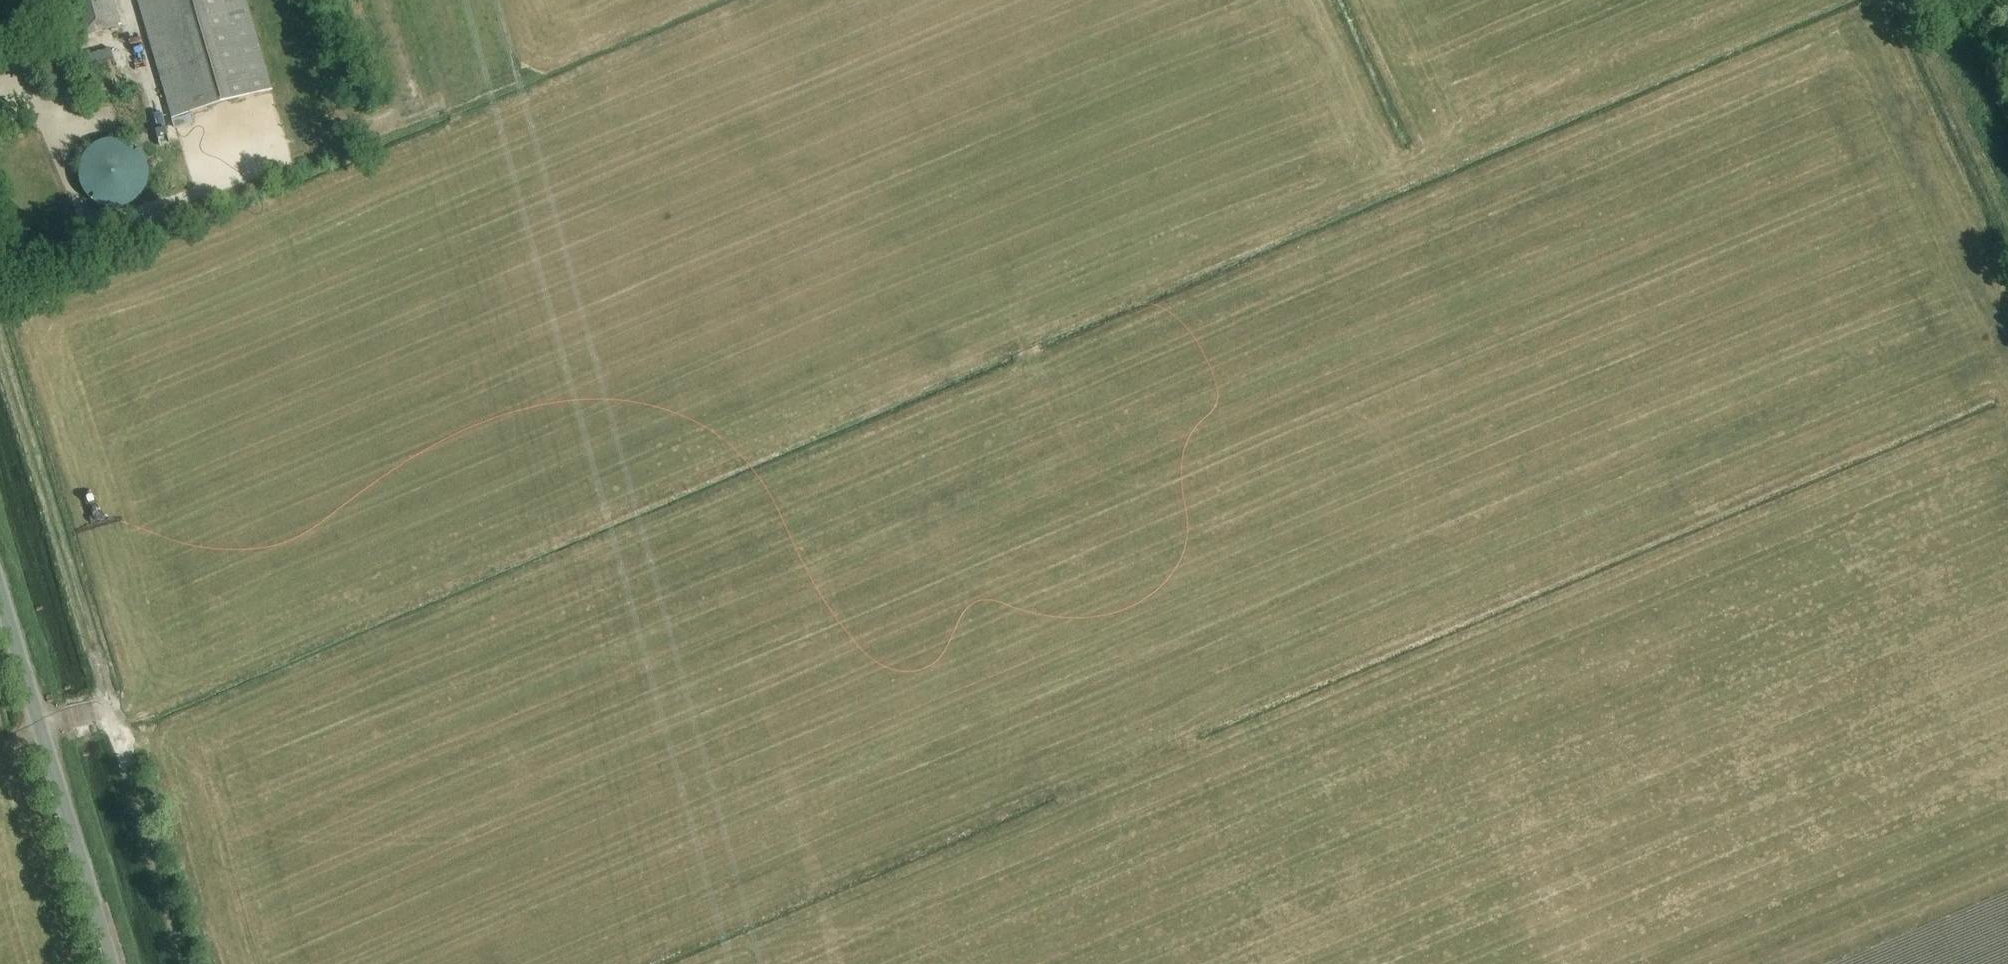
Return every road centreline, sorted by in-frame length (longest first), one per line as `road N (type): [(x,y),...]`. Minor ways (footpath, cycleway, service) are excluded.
road 1 (unclassified): [(0,593),(111,963)]
road 2 (track): [(2007,236),(1900,0)]

